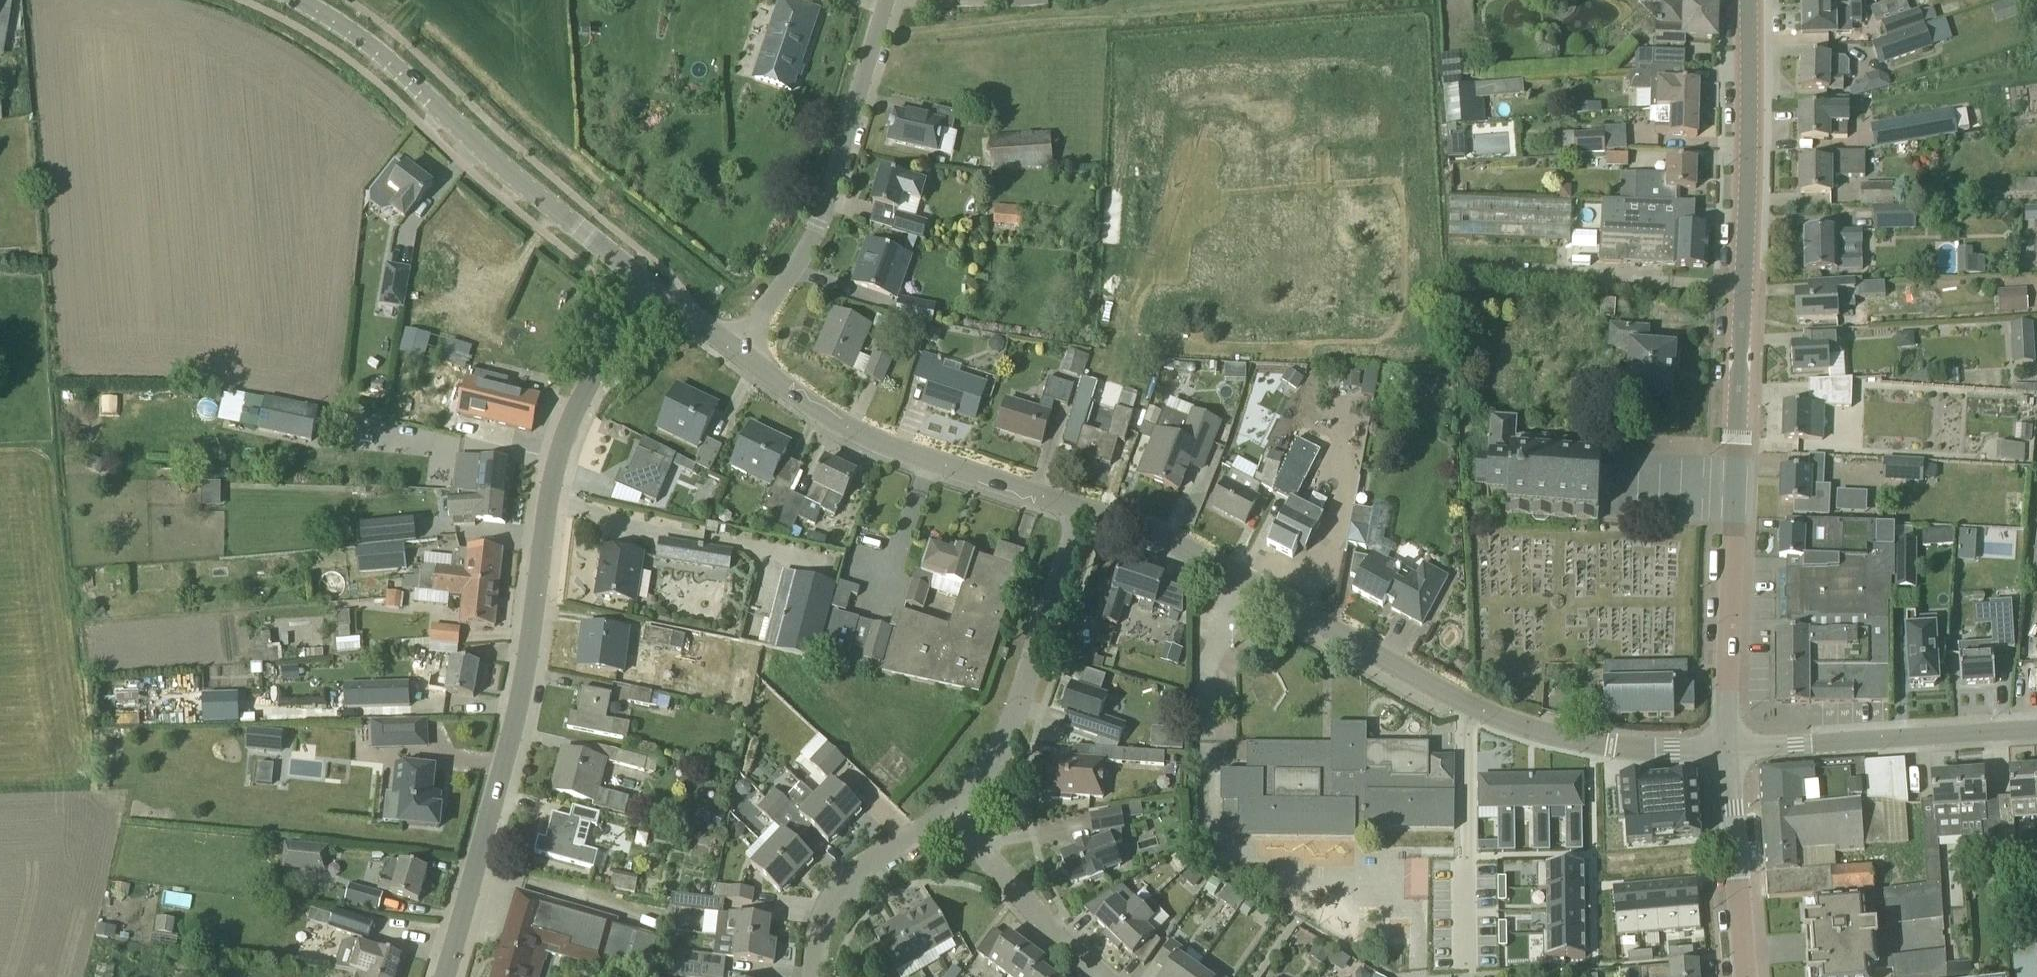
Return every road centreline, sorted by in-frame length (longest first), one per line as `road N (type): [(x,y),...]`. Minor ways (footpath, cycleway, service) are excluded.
road 1 (tertiary): [(1728,749),(1748,0)]
road 2 (residential): [(440,976),(504,782),(540,547),(576,400),(653,287)]
road 3 (residential): [(1728,749),(1643,748),(1498,714),(1213,559),(1092,511)]
road 4 (unclassified): [(297,0),(378,50),(508,173),(653,287)]
road 5 (residential): [(1092,511),(878,442),(738,351)]
road 6 (residential): [(738,351),(821,222),(884,0)]
road 7 (residential): [(954,813),(998,764),(1092,511)]
road 8 (residential): [(1728,749),(2036,730)]
road 9 (residential): [(815,976),(826,915),(845,875),(862,857),(954,813)]
road 10 (tertiary): [(1746,976),(1728,749)]
road 11 (residential): [(1098,976),(993,873),(954,813)]

